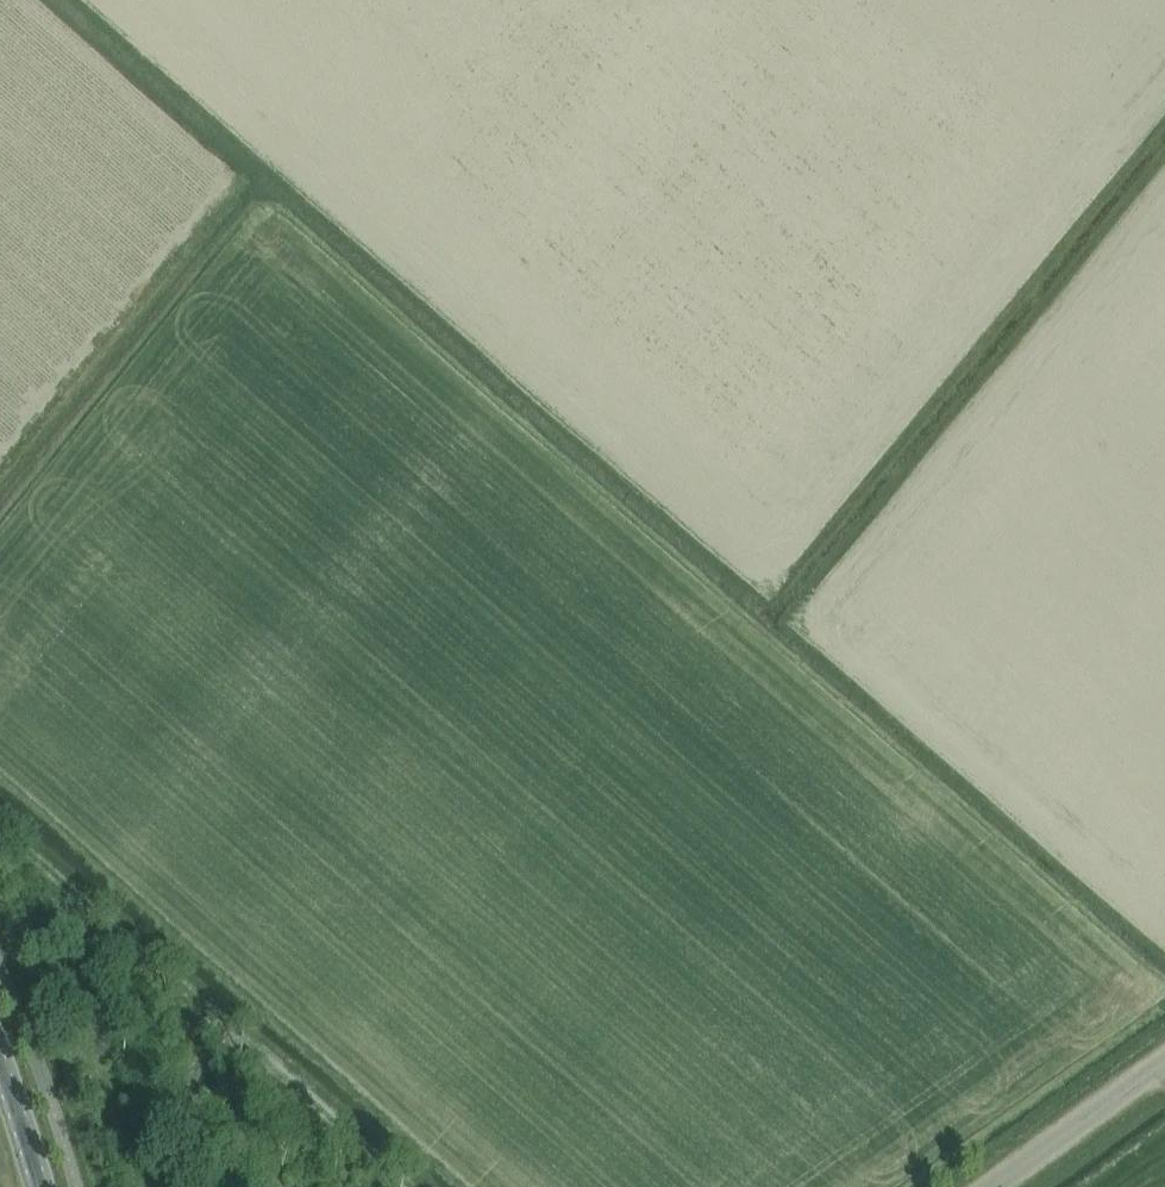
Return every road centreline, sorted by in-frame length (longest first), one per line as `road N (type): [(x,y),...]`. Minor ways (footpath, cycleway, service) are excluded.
road 1 (tertiary): [(995,1186),(1164,1068)]
road 2 (secondary): [(39,1186),(0,1065)]

